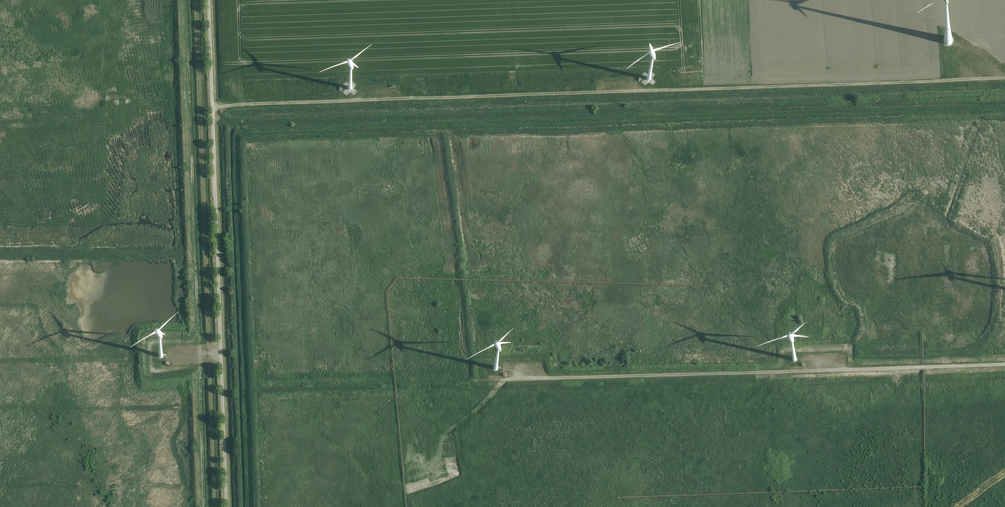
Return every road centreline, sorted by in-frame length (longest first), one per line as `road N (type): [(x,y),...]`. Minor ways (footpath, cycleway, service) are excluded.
road 1 (track): [(211,106),(1004,79)]
road 2 (track): [(497,382),(1004,366)]
road 3 (unclassified): [(226,506),(208,0)]

